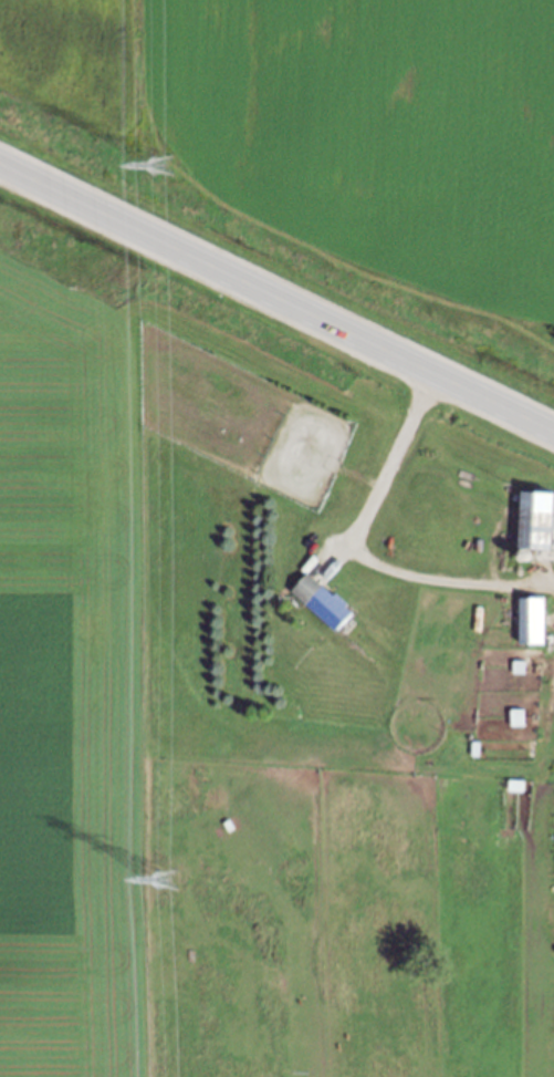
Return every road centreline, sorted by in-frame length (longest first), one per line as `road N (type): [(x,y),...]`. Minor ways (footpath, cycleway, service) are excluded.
road 1 (primary): [(553,432),(0,165)]

